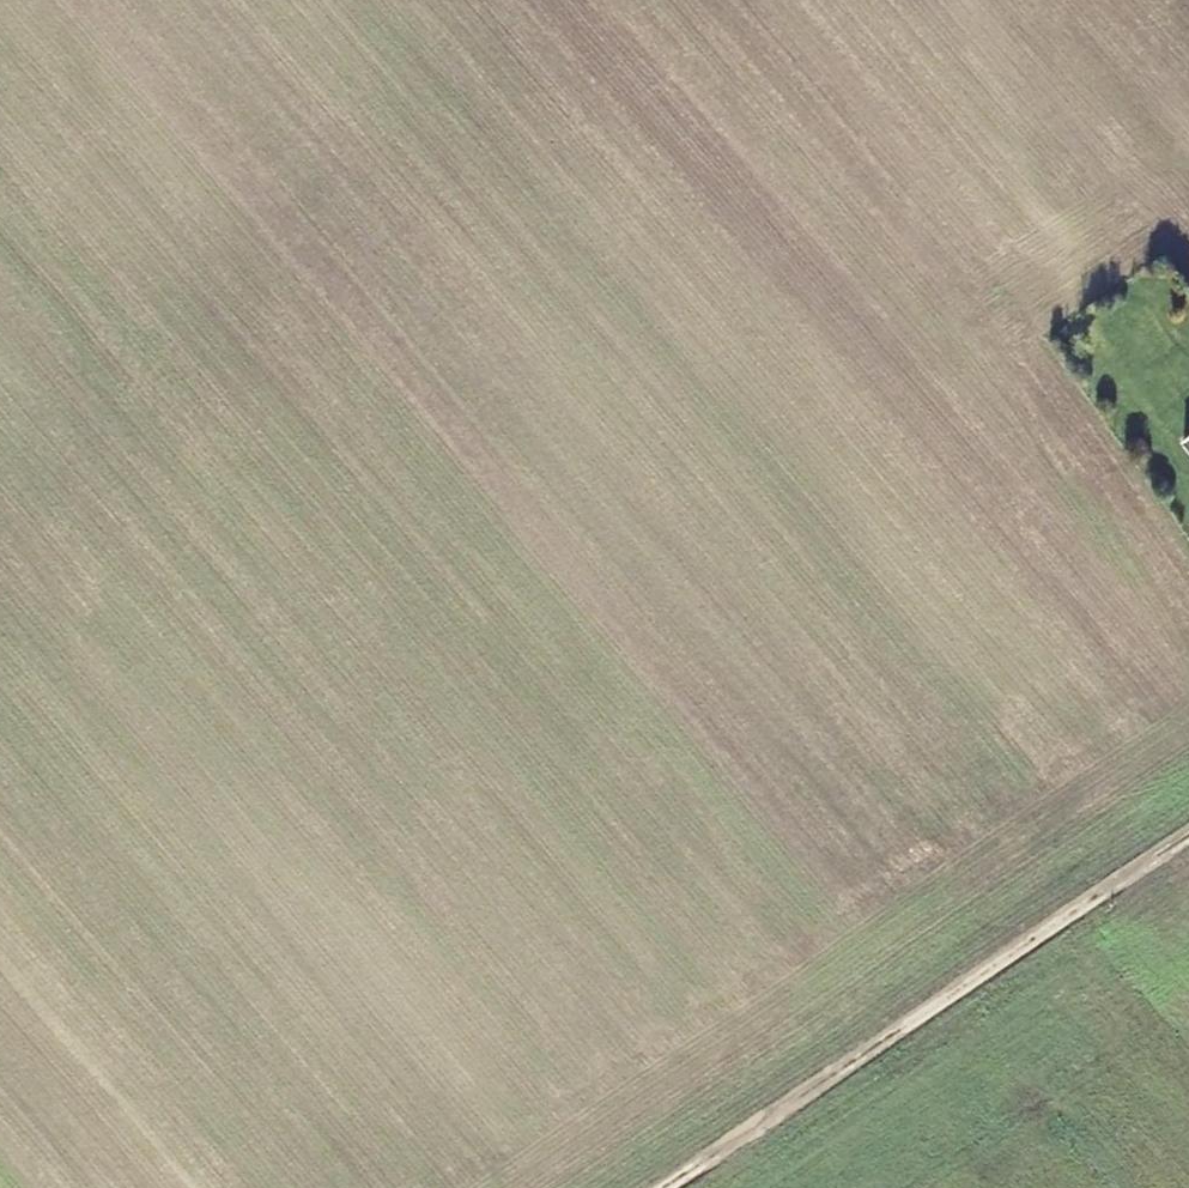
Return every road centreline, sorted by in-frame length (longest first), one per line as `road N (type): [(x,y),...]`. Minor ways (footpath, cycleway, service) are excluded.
road 1 (track): [(1188,831),(640,1187)]

